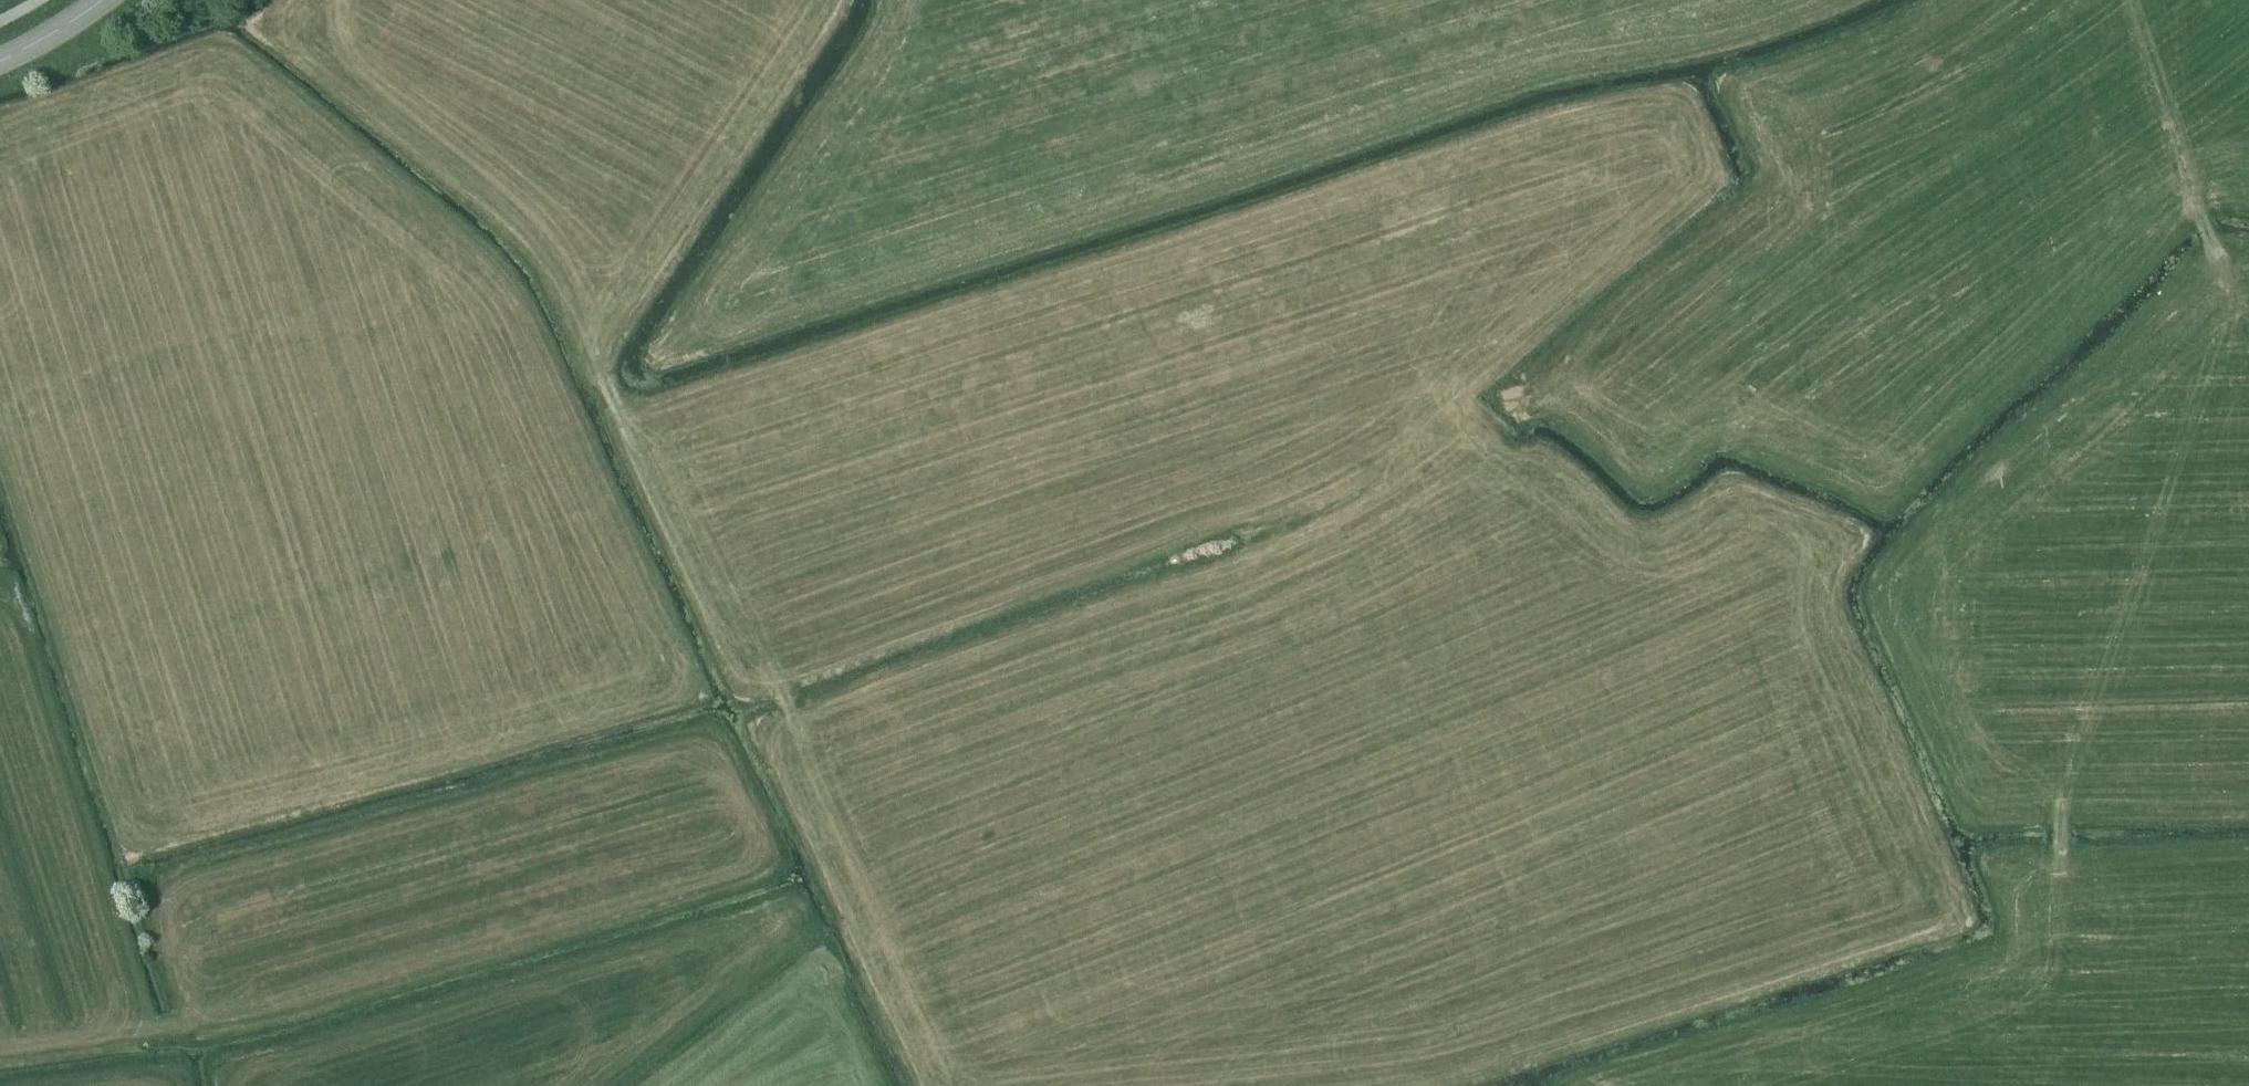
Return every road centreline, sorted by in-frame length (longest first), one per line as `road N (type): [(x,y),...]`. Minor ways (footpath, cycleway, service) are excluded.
road 1 (secondary): [(0,61),(108,0)]

